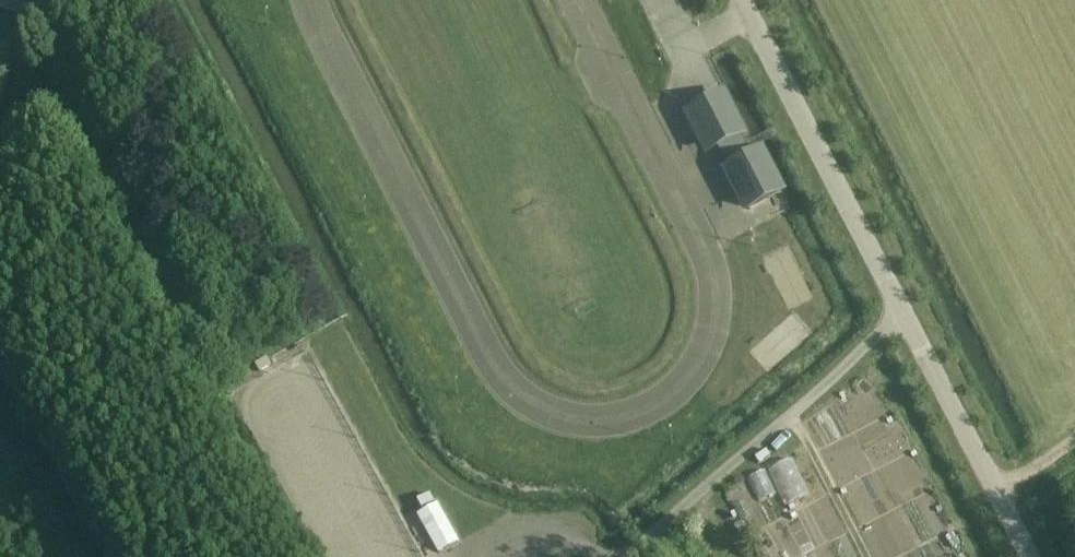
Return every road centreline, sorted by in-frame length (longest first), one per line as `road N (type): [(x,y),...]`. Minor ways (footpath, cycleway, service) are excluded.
road 1 (unclassified): [(901,309),(631,556)]
road 2 (unclassified): [(901,309),(743,0)]
road 3 (unclassified): [(1030,556),(901,309)]
road 4 (track): [(792,410),(868,556)]

